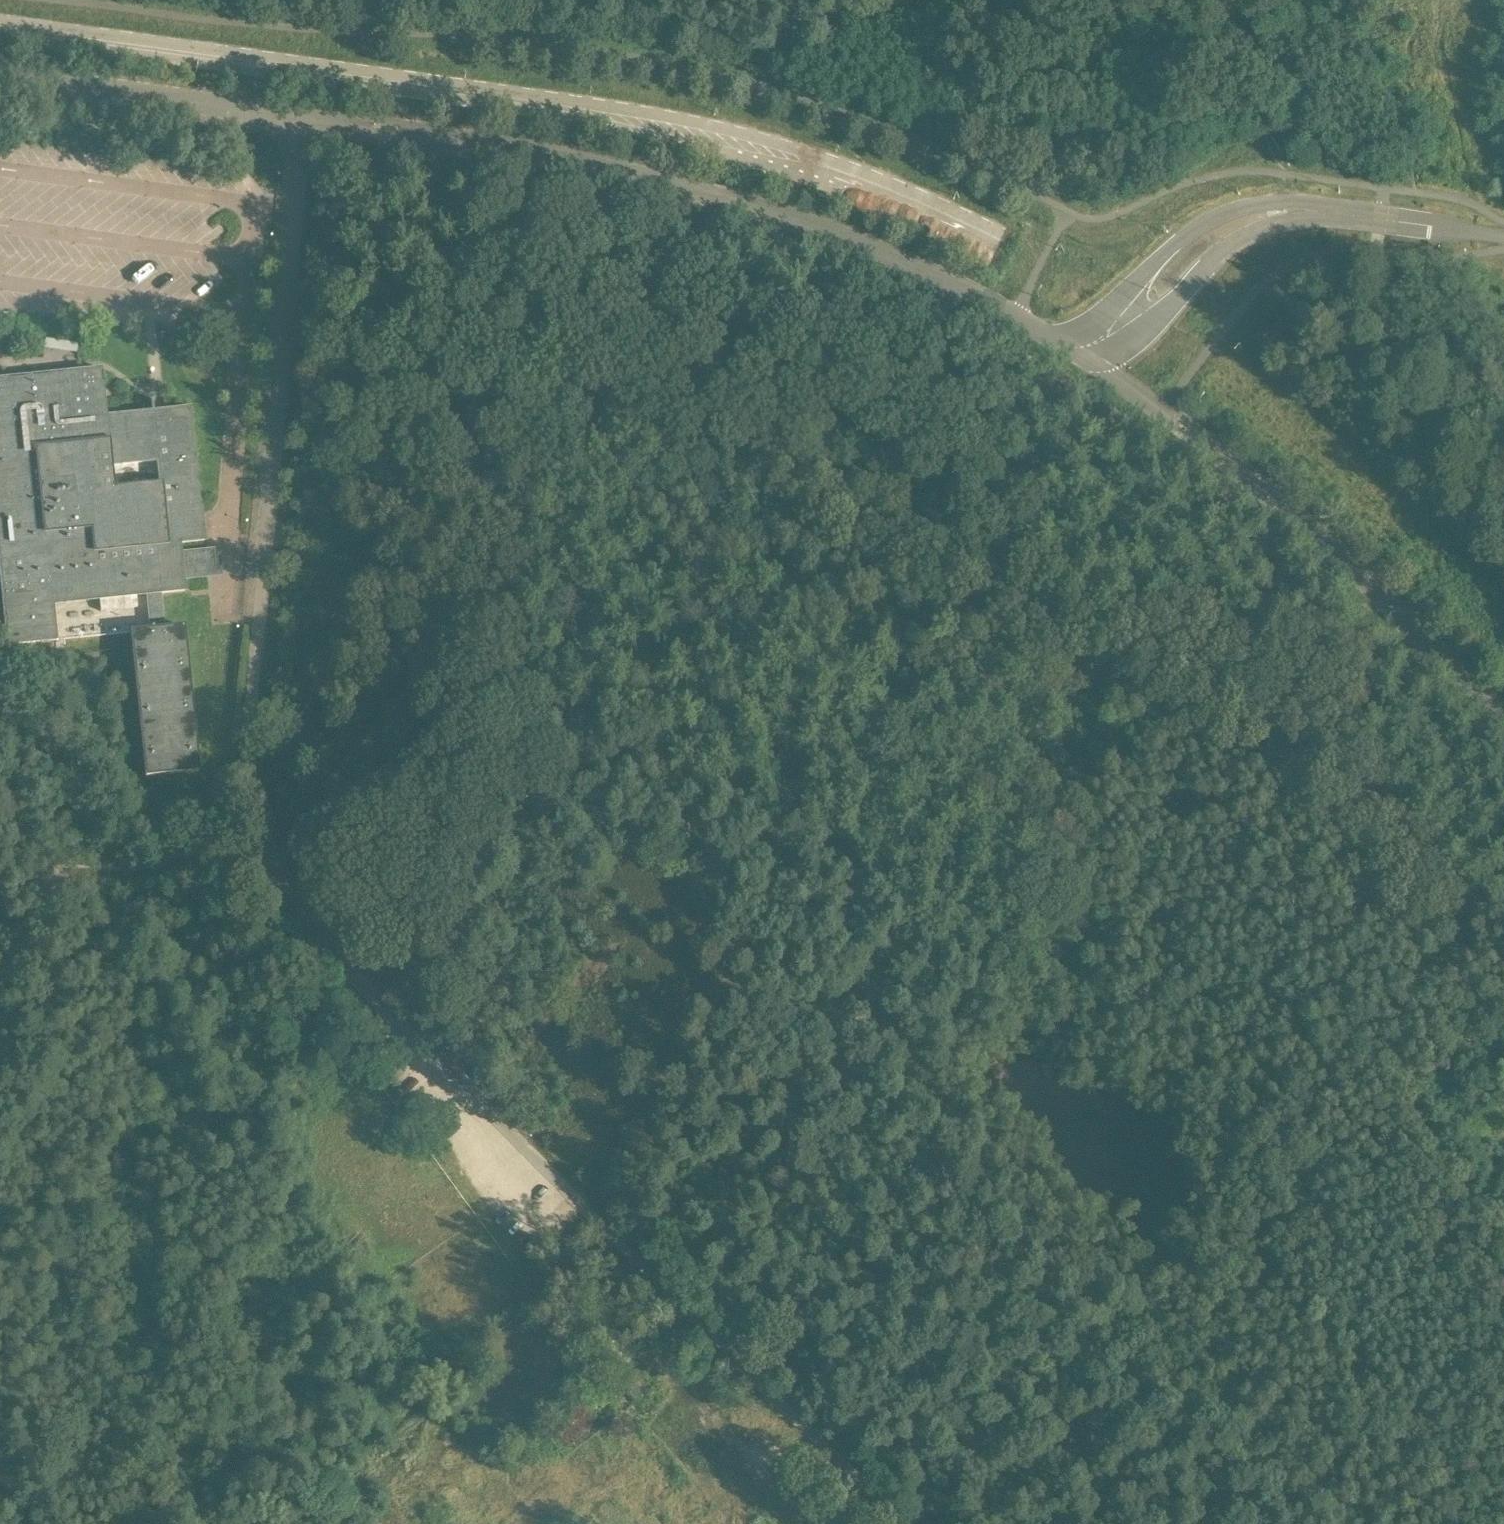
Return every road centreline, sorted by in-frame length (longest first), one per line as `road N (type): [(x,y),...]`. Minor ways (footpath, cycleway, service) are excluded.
road 1 (unclassified): [(919,1523),(806,1435),(556,1178),(398,1030),(333,940)]
road 2 (unclassified): [(1087,347),(1061,343),(863,242),(735,196),(588,159),(308,119)]
road 3 (unclassified): [(281,878),(259,794),(254,707),(308,119)]
road 4 (unclassified): [(1503,726),(1349,570),(1105,373),(1087,347)]
road 5 (unclassified): [(471,96),(727,143),(999,246)]
road 6 (unclassified): [(471,96),(0,29)]
road 7 (unclassified): [(308,119),(0,74)]
road 8 (unclassified): [(1087,347),(1228,231),(1275,214),(1347,214)]
road 9 (track): [(24,864),(281,878)]
road 10 (unclassified): [(1503,238),(1347,214)]

